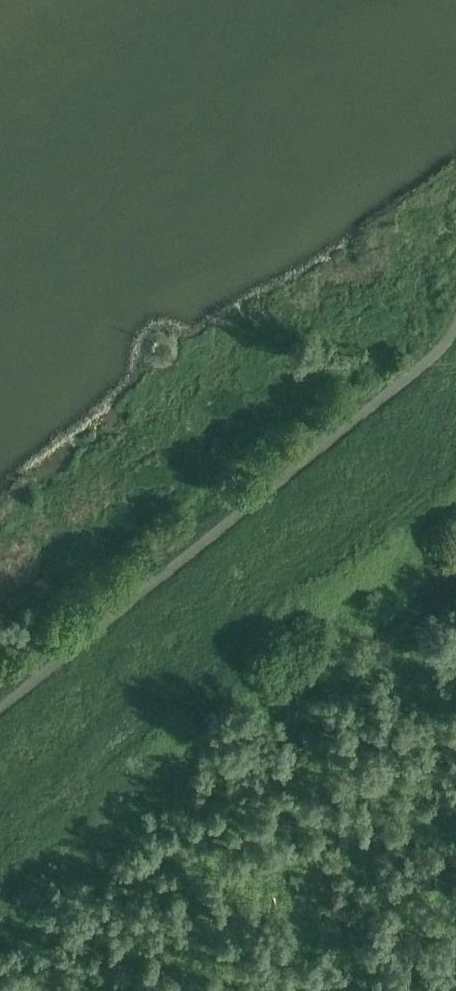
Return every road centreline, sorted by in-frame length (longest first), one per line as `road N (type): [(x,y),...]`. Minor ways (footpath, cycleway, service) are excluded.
road 1 (track): [(0,848),(455,473)]

